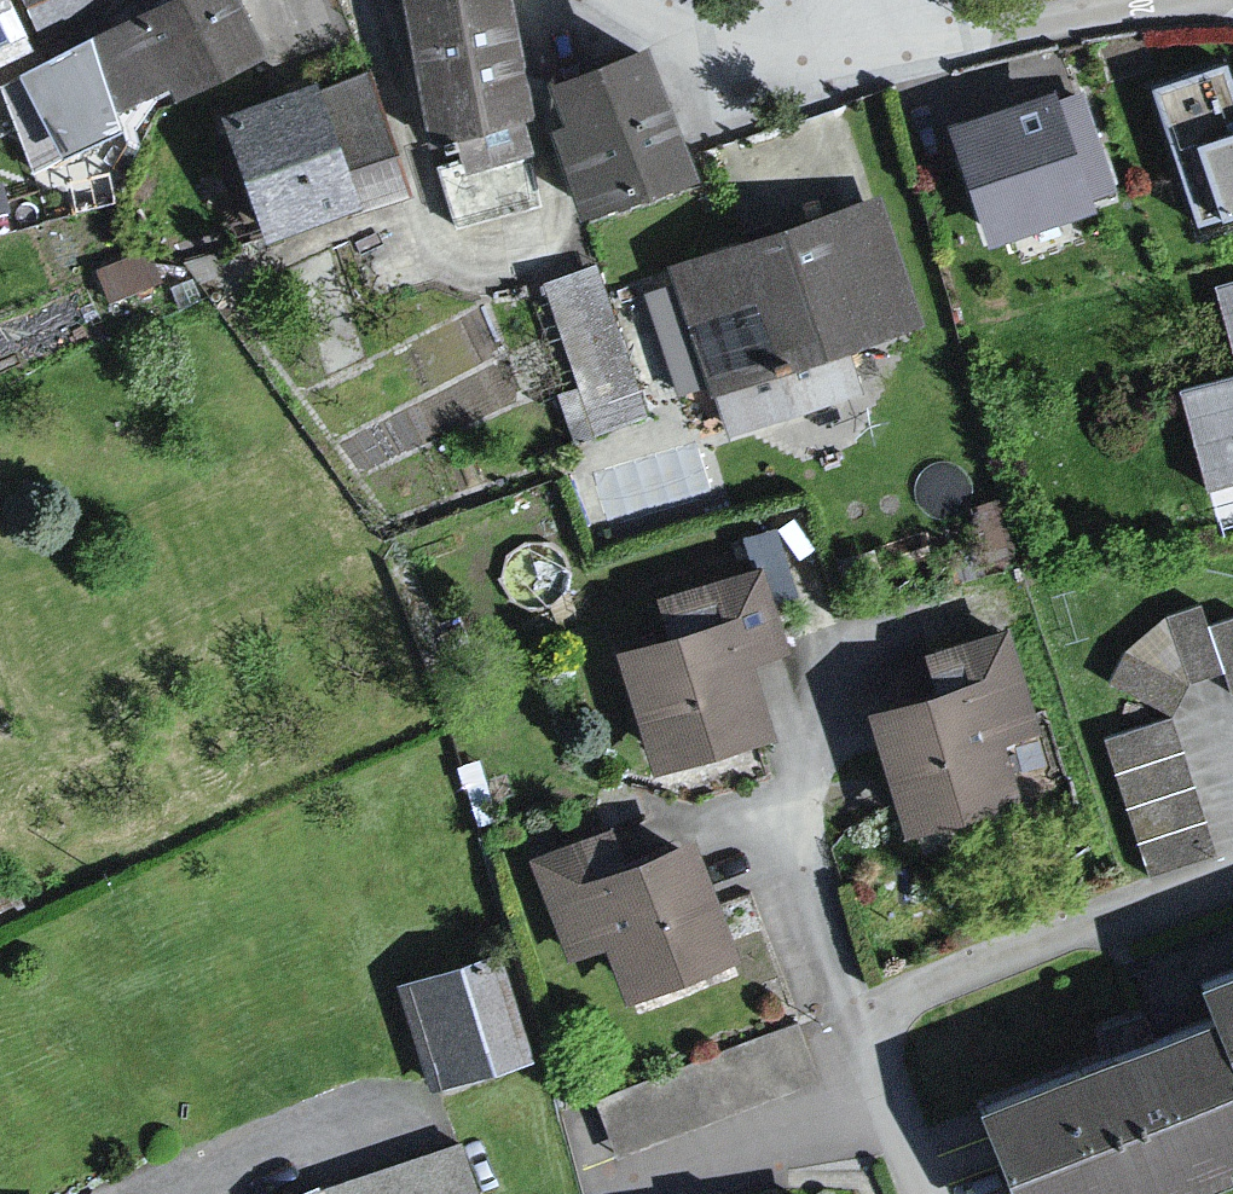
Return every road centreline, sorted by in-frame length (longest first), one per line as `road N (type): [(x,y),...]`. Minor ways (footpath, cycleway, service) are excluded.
road 1 (residential): [(636,0),(710,38),(849,76),(1165,14),(1232,20)]
road 2 (residential): [(915,1193),(879,1104),(899,1010),(1232,903)]

